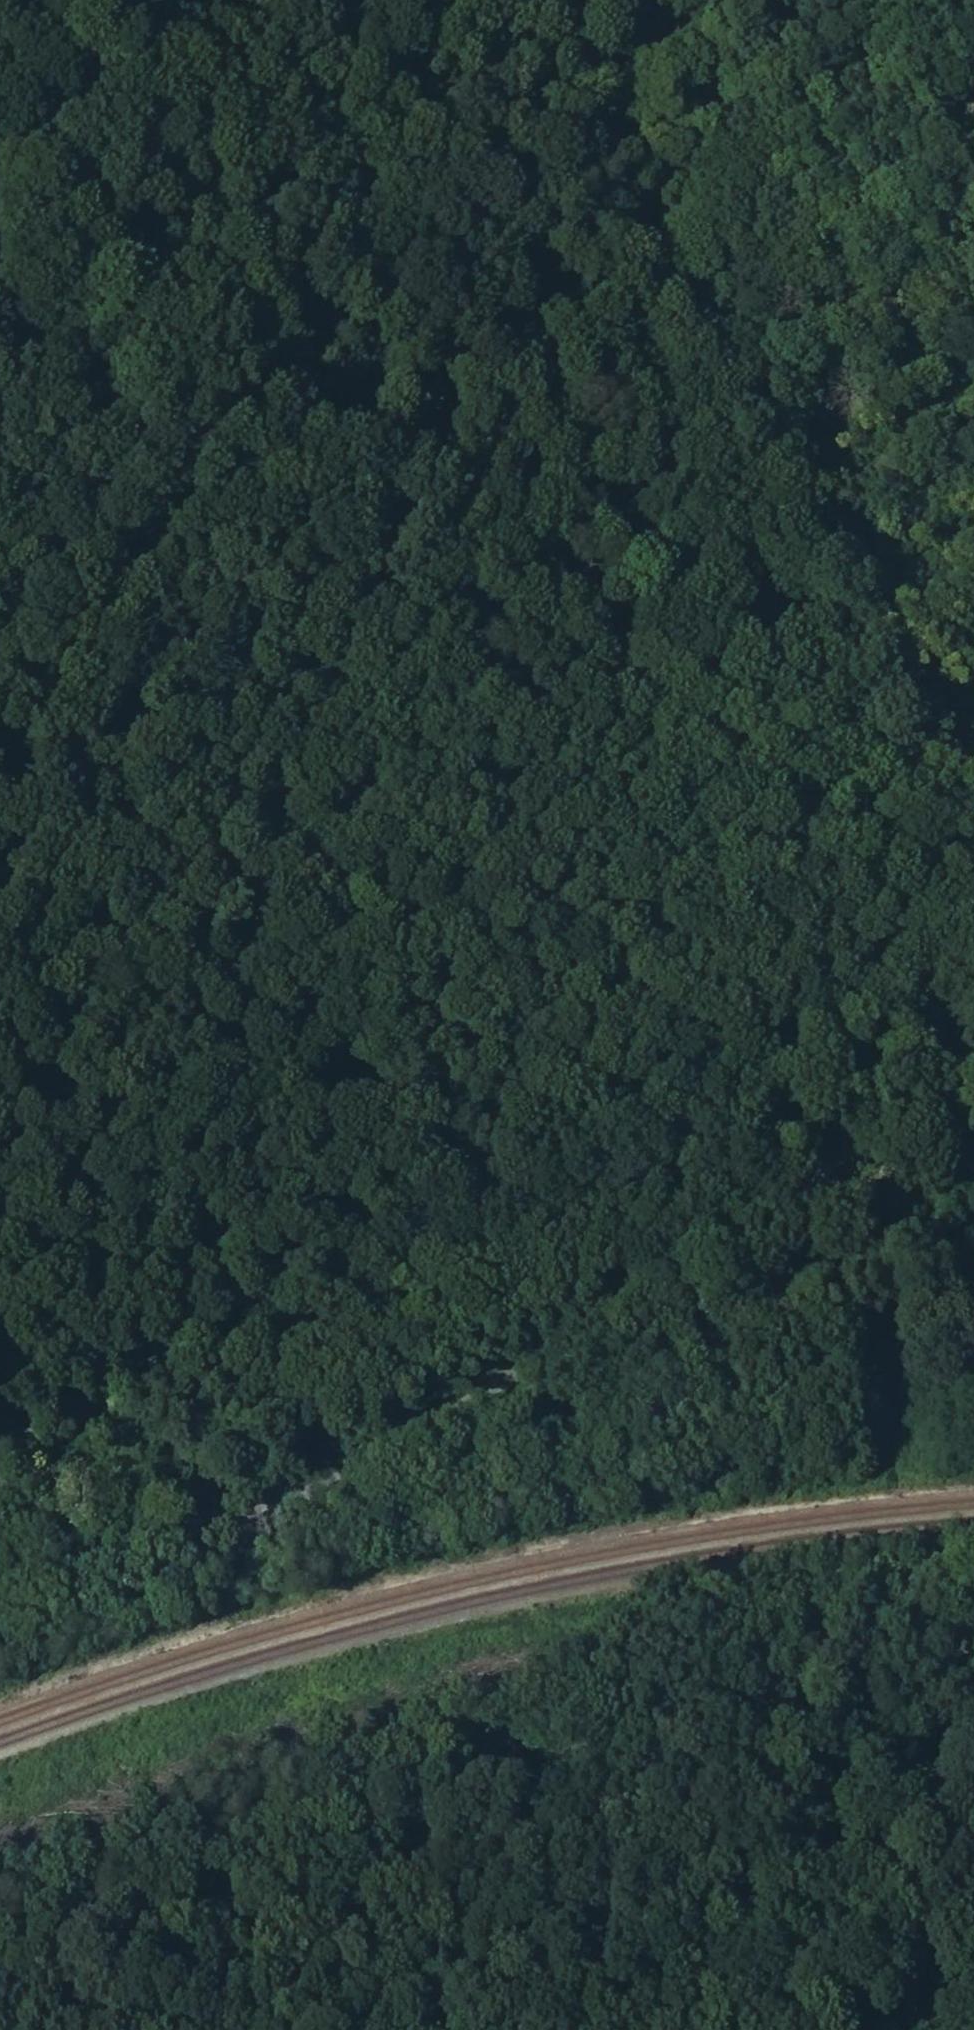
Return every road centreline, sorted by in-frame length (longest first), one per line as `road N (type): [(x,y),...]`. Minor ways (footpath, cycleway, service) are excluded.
road 1 (unclassified): [(0,1608),(383,1463),(973,1074)]
road 2 (track): [(664,11),(752,119),(908,260),(973,294)]

